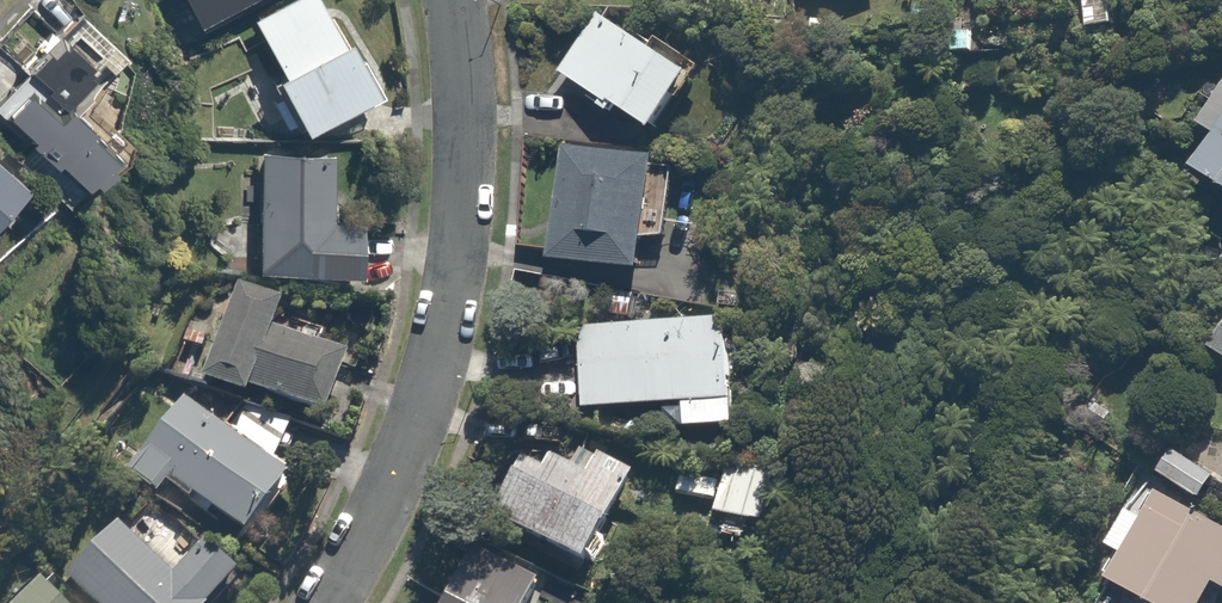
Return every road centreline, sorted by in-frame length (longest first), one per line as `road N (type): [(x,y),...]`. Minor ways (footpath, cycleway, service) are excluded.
road 1 (residential): [(458,0),(473,138),(464,268),(435,387),(400,478),(325,602)]

